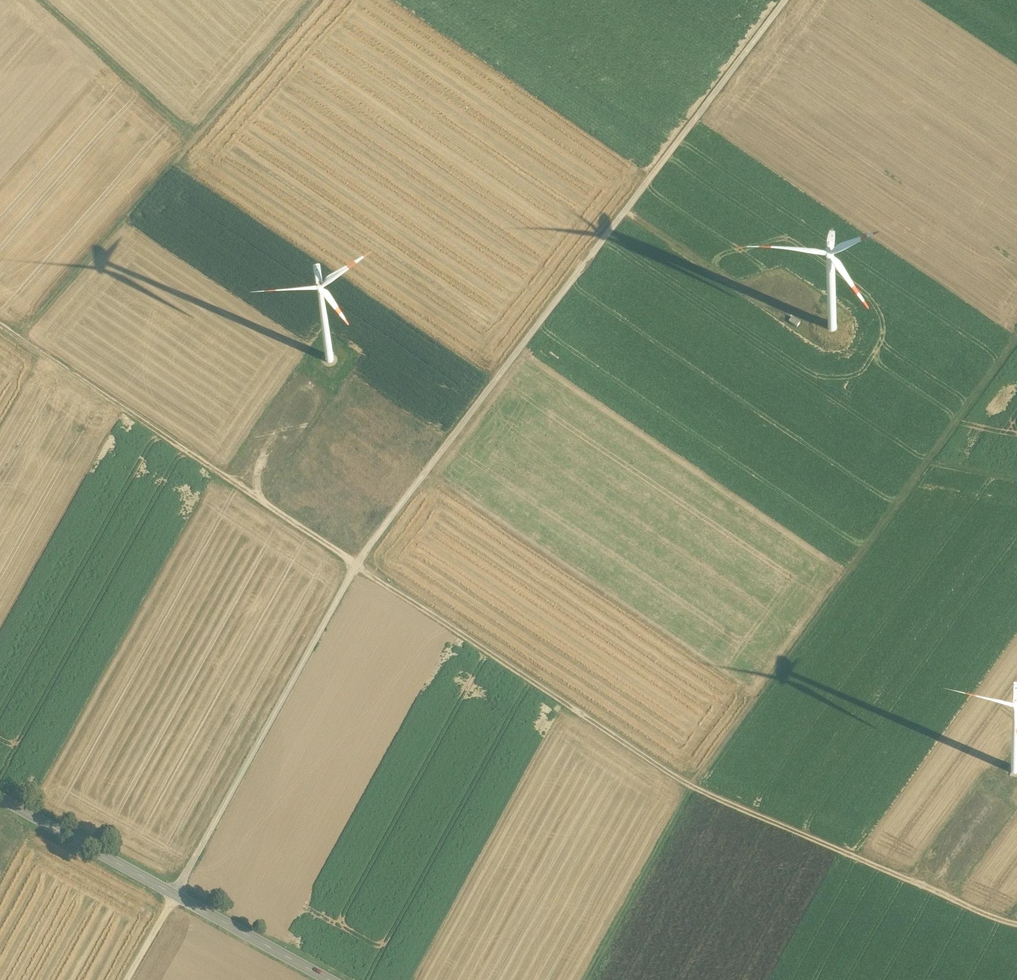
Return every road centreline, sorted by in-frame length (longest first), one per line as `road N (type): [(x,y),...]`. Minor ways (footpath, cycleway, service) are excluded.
road 1 (track): [(177,898),(358,564),(626,212)]
road 2 (track): [(1016,357),(701,793),(597,979)]
road 3 (track): [(42,0),(201,143),(327,0)]
road 4 (secondary): [(324,979),(0,801)]
road 5 (track): [(0,328),(248,491)]
road 6 (track): [(626,212),(789,0)]
road 7 (track): [(201,143),(26,345)]
road 8 (track): [(626,212),(732,284)]

